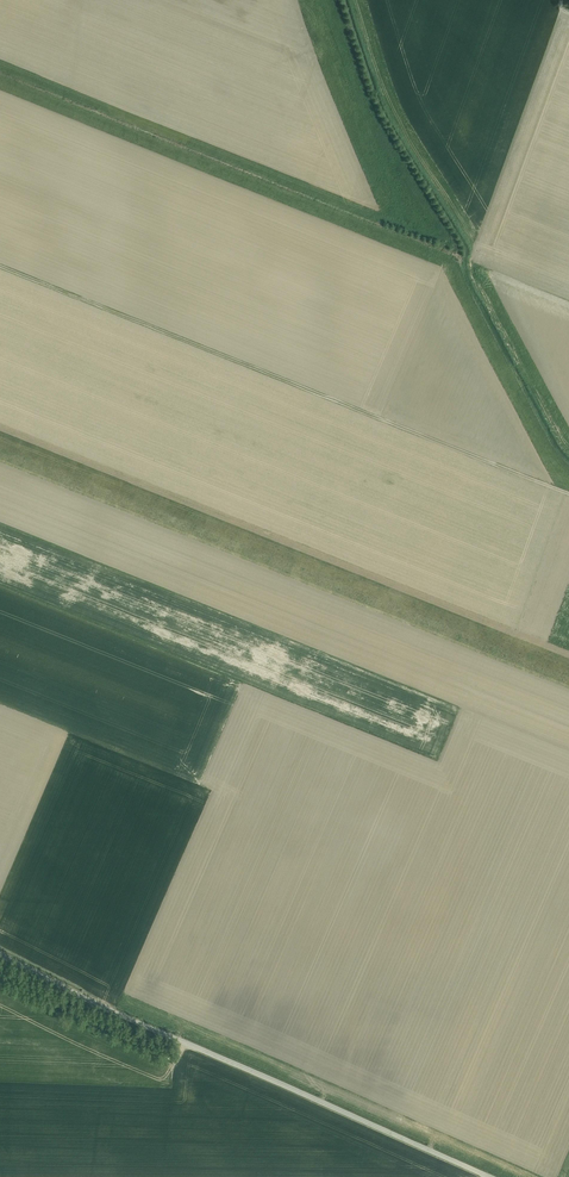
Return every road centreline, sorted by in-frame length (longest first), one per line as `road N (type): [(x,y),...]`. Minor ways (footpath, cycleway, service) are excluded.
road 1 (track): [(568,493),(0,265)]
road 2 (unclassified): [(489,1176),(0,955)]

